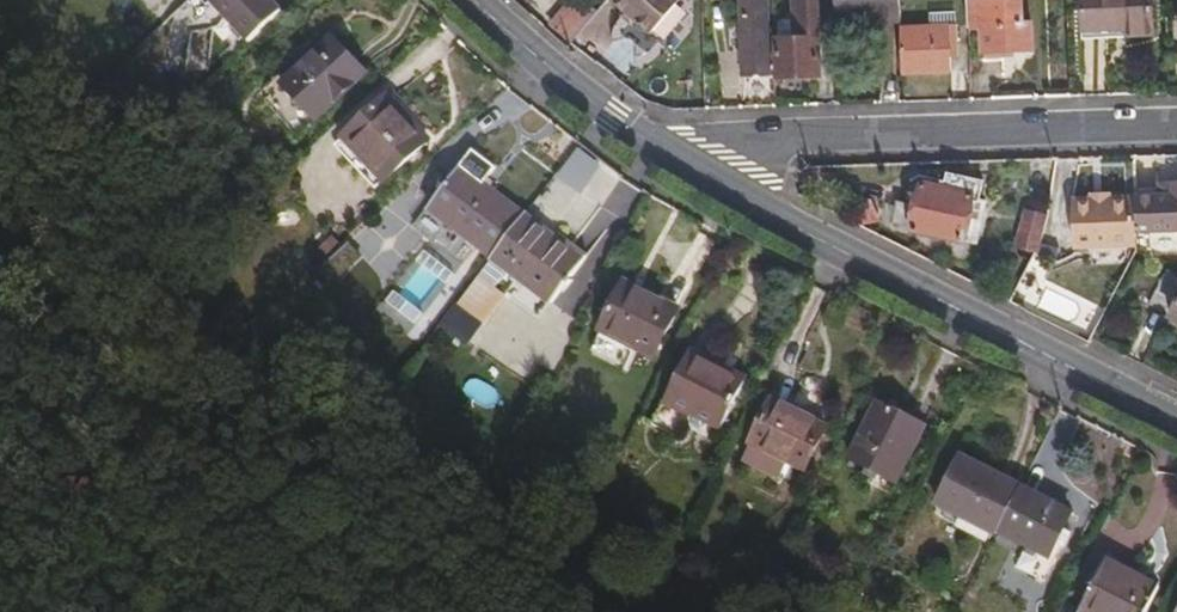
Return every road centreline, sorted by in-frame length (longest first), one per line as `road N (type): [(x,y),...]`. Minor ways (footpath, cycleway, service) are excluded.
road 1 (secondary): [(1176,422),(703,173)]
road 2 (residential): [(703,173),(737,151),(1176,132)]
road 3 (secondary): [(703,173),(617,117),(473,0)]

